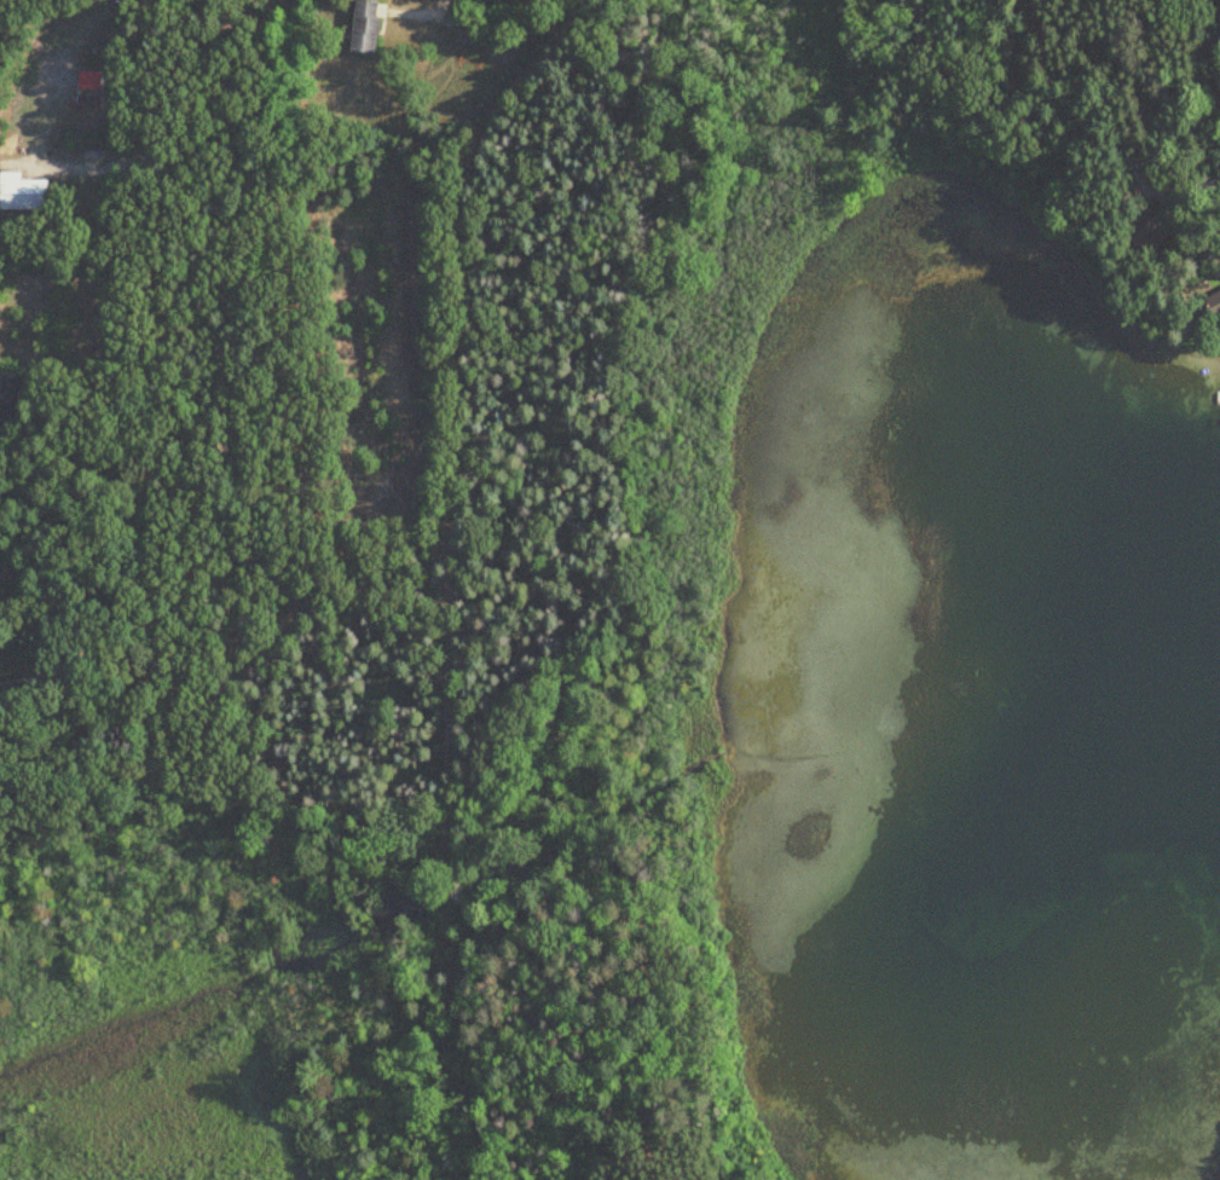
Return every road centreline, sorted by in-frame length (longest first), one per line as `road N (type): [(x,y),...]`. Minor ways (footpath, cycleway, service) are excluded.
road 1 (residential): [(1164,0),(1219,138)]

